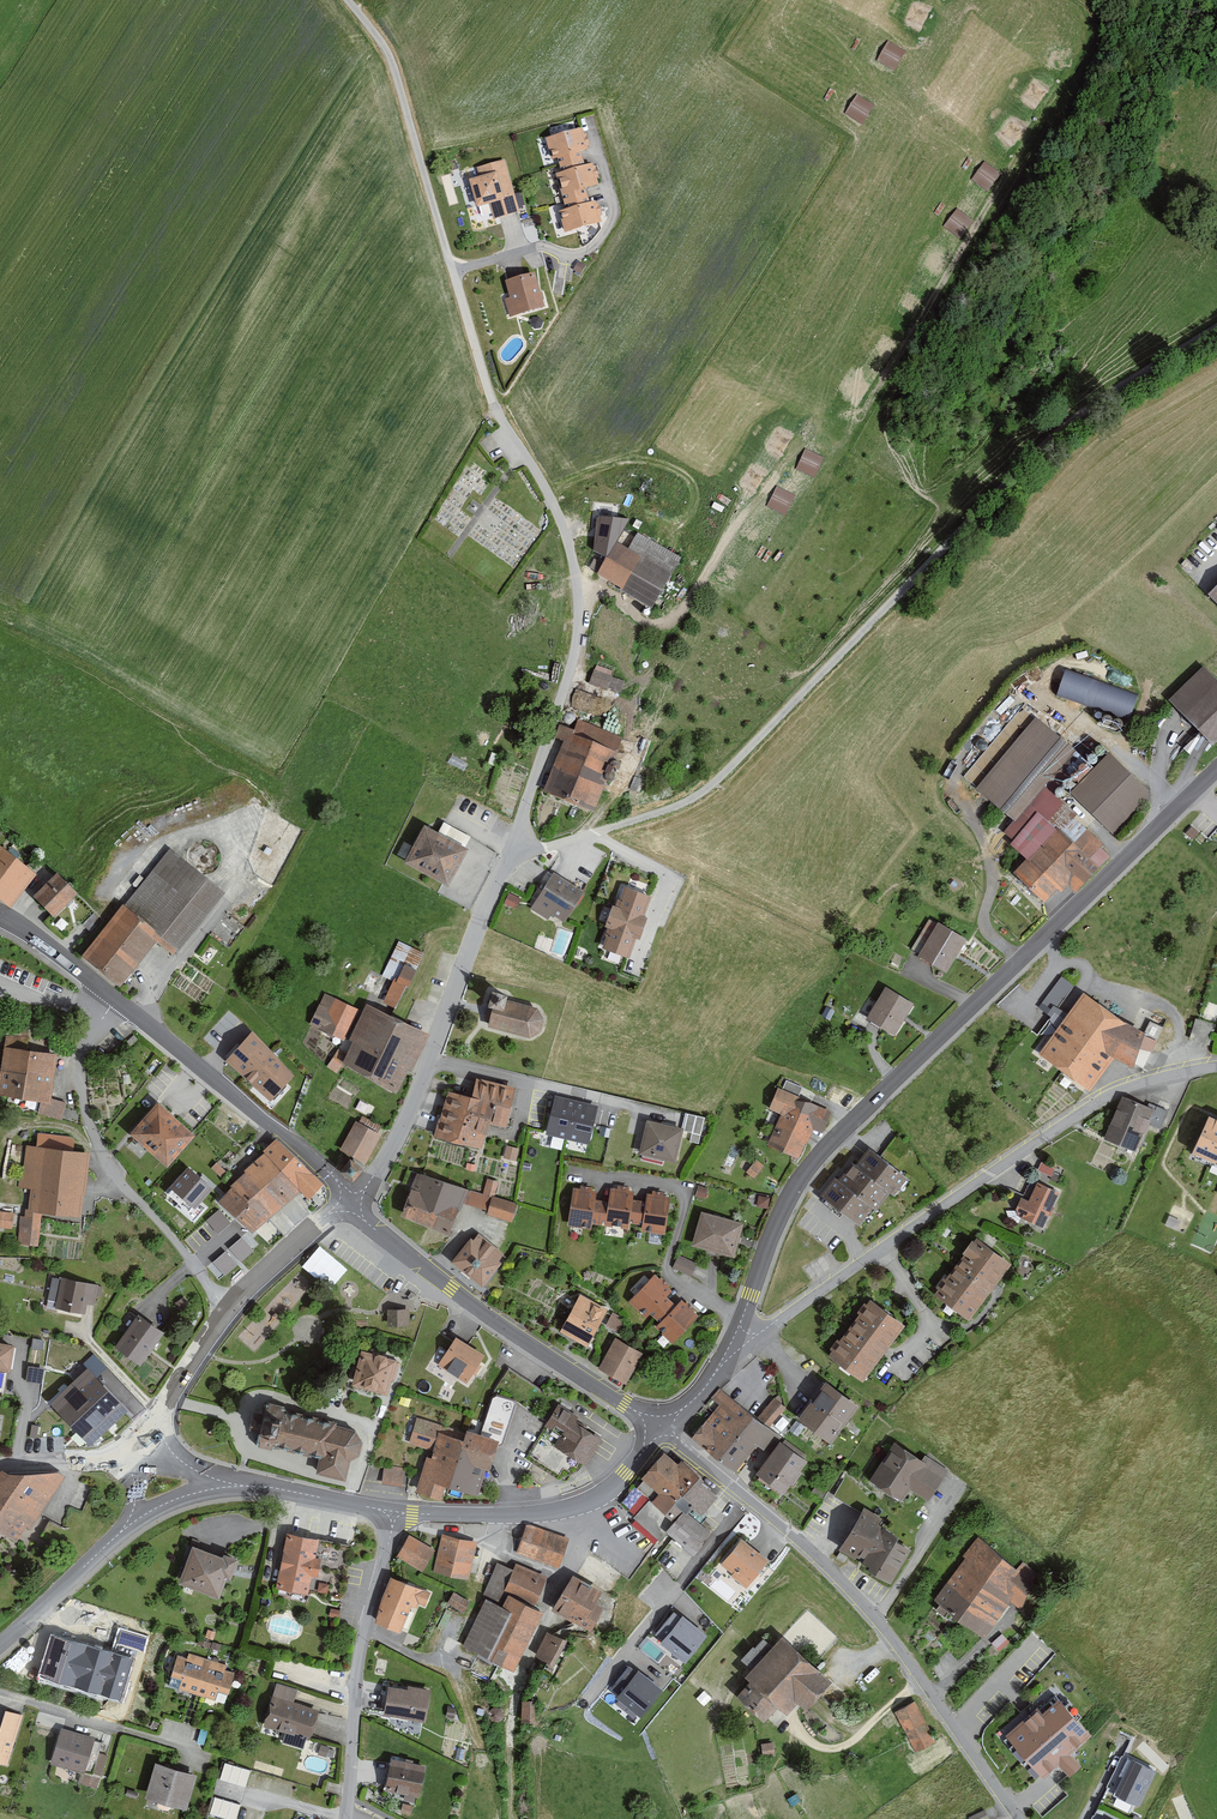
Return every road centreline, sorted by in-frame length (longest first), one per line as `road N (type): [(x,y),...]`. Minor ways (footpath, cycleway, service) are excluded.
road 1 (unclassified): [(516,851),(695,797),(1067,421),(1216,325)]
road 2 (tertiary): [(741,1320),(781,1212),(817,1158),(1216,769)]
road 3 (residential): [(516,851),(575,648),(574,565),(553,504),(498,415),(421,159)]
road 4 (residential): [(660,1429),(812,1552),(878,1619),(1019,1818)]
road 5 (unclassified): [(760,1332),(1105,1097),(1216,1067)]
road 6 (unclassified): [(350,1201),(393,1148),(413,1106),(477,924),(516,851)]
road 7 (tertiary): [(350,1201),(418,1264),(660,1429)]
road 8 (residential): [(228,1310),(125,1188),(90,1129),(84,1045),(116,999)]
road 9 (residential): [(395,1512),(361,1644),(346,1818)]
road 10 (tertiary): [(350,1201),(301,1147),(116,999)]
road 11 (tertiary): [(660,1429),(626,1474),(580,1506),(530,1515),(395,1512)]
road 12 (residential): [(0,1693),(207,1750)]
road 13 (track): [(421,159),(392,52),(350,0)]
road 14 (tertiary): [(140,1457),(179,1381),(228,1310)]
road 15 (tertiary): [(0,1645),(120,1533)]
road 16 (tertiary): [(228,1310),(350,1201)]
road 17 (tertiary): [(246,1486),(395,1512)]
road 18 (tertiary): [(116,999),(0,917)]
road 19 (residential): [(0,1466),(140,1457)]
road 20 (tertiary): [(120,1533),(182,1497),(246,1486)]

